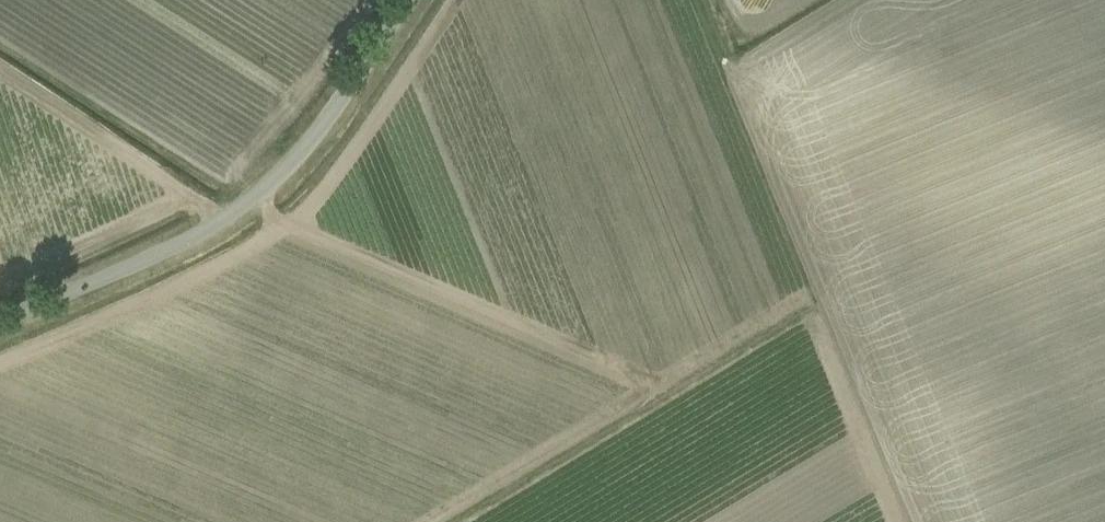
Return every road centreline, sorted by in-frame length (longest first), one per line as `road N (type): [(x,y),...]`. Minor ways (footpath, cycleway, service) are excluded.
road 1 (track): [(909,521),(703,0)]
road 2 (unclassified): [(0,317),(168,245),(283,166),(401,0)]

